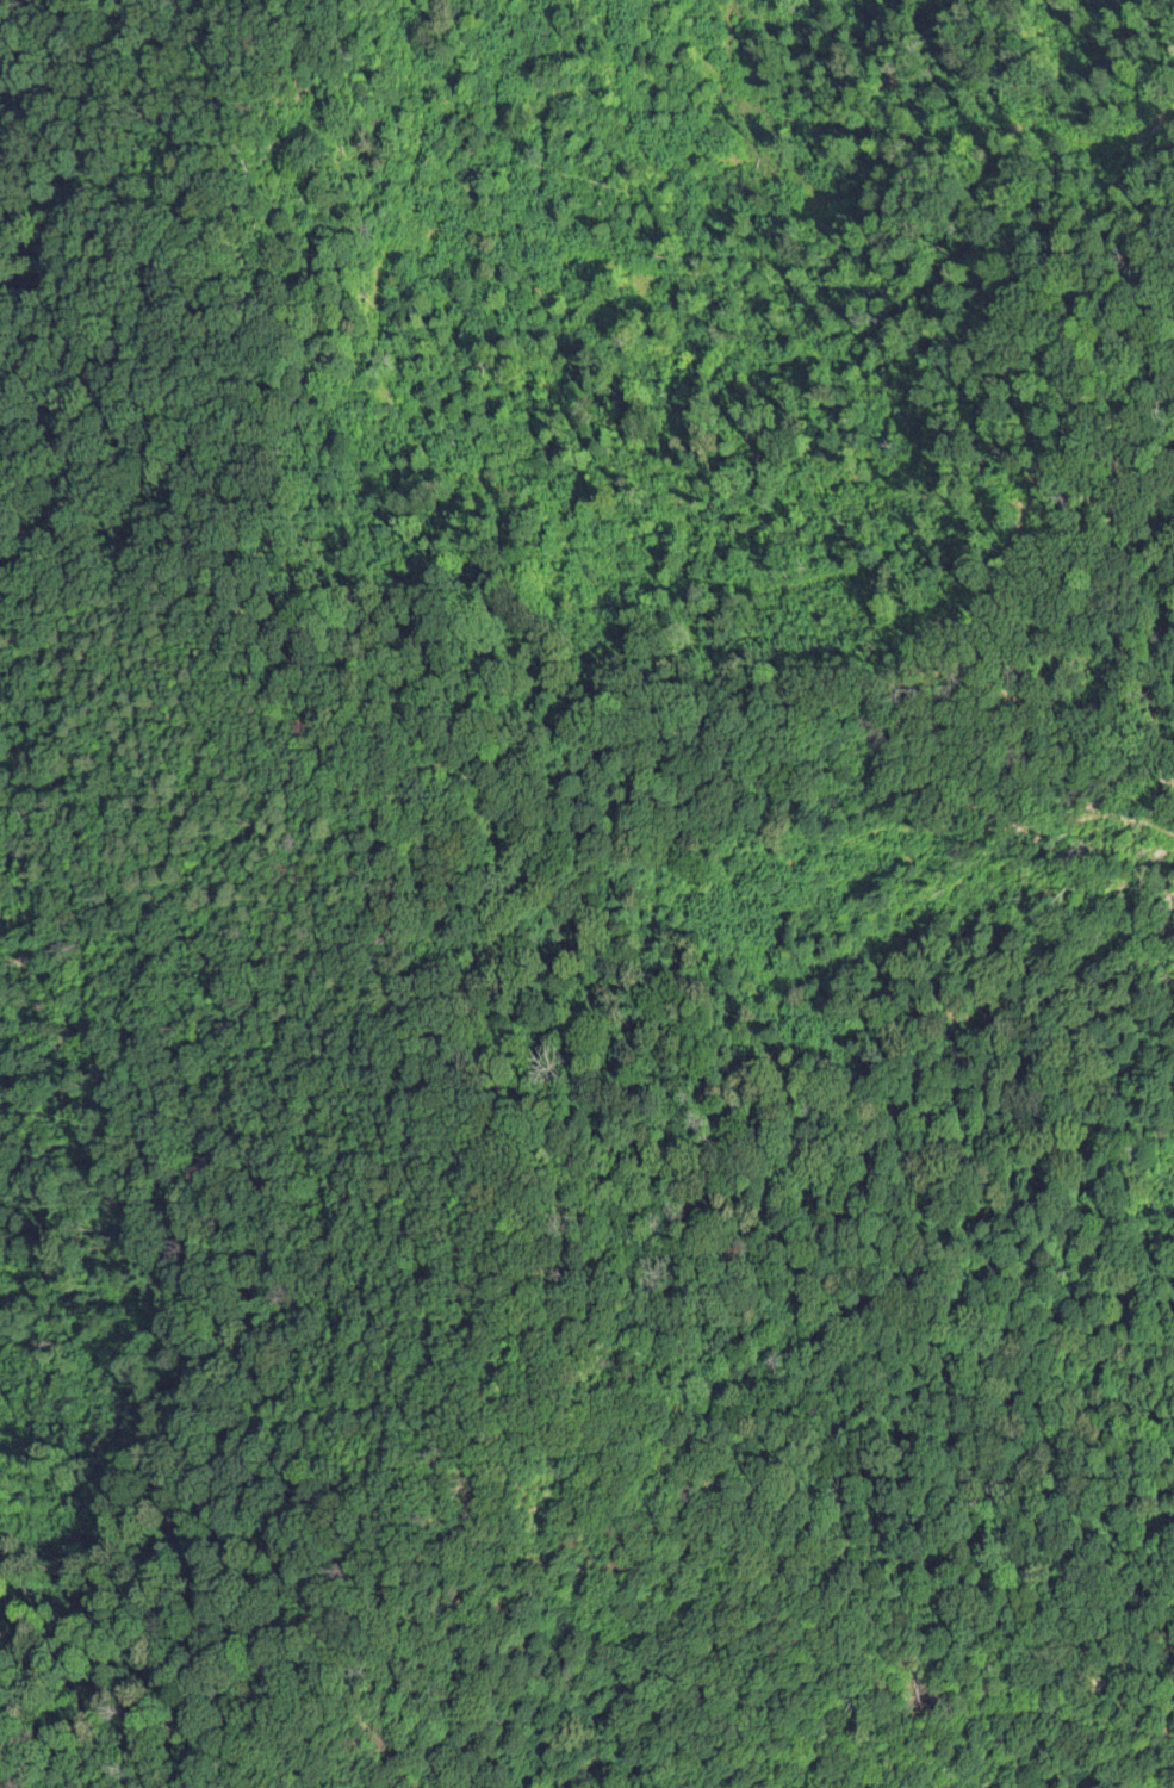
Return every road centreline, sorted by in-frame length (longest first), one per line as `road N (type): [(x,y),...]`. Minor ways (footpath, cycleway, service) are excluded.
road 1 (track): [(508,1430),(470,1527),(322,1668),(137,1745),(0,1752)]

